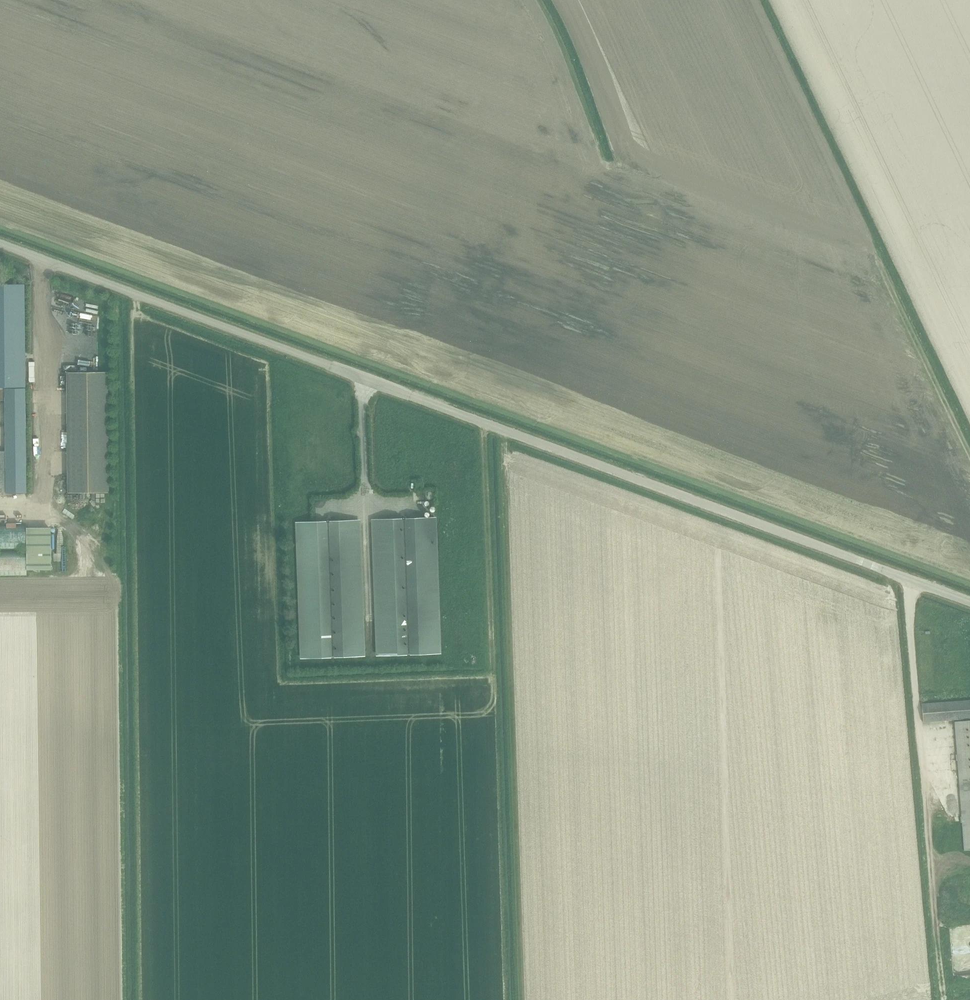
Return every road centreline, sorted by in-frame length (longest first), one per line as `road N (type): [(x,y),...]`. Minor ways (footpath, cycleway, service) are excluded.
road 1 (tertiary): [(969,601),(0,244)]
road 2 (track): [(914,580),(910,627),(944,999)]

